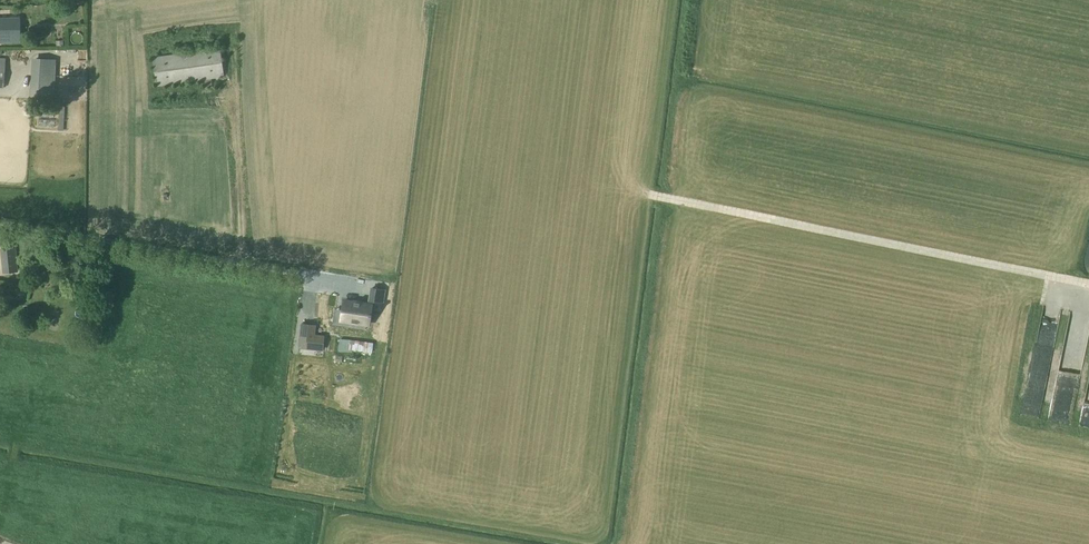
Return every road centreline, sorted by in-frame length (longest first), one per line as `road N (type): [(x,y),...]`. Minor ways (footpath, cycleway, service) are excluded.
road 1 (unclassified): [(0,222),(375,282)]

